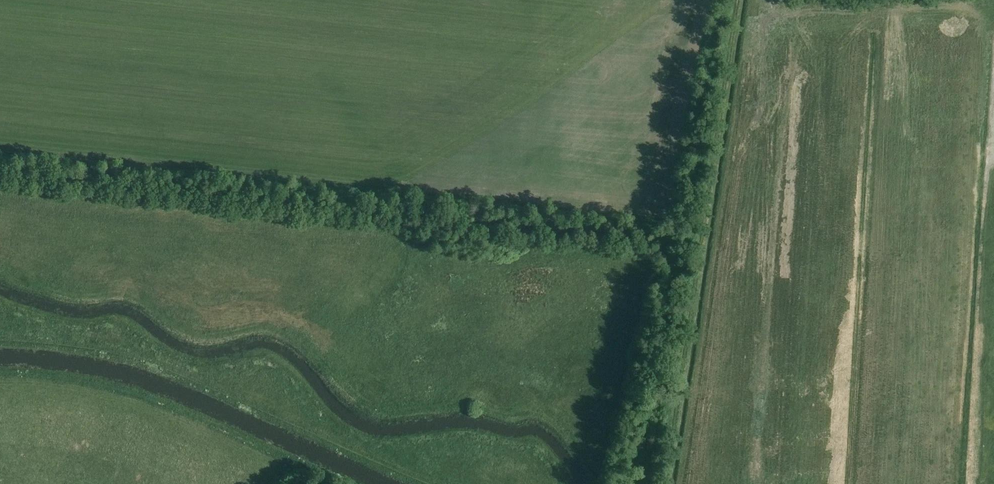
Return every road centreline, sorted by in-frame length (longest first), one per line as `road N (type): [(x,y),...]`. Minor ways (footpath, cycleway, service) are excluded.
road 1 (track): [(0,337),(138,355),(431,483)]
road 2 (track): [(701,247),(737,0)]
road 3 (track): [(665,483),(701,247)]

